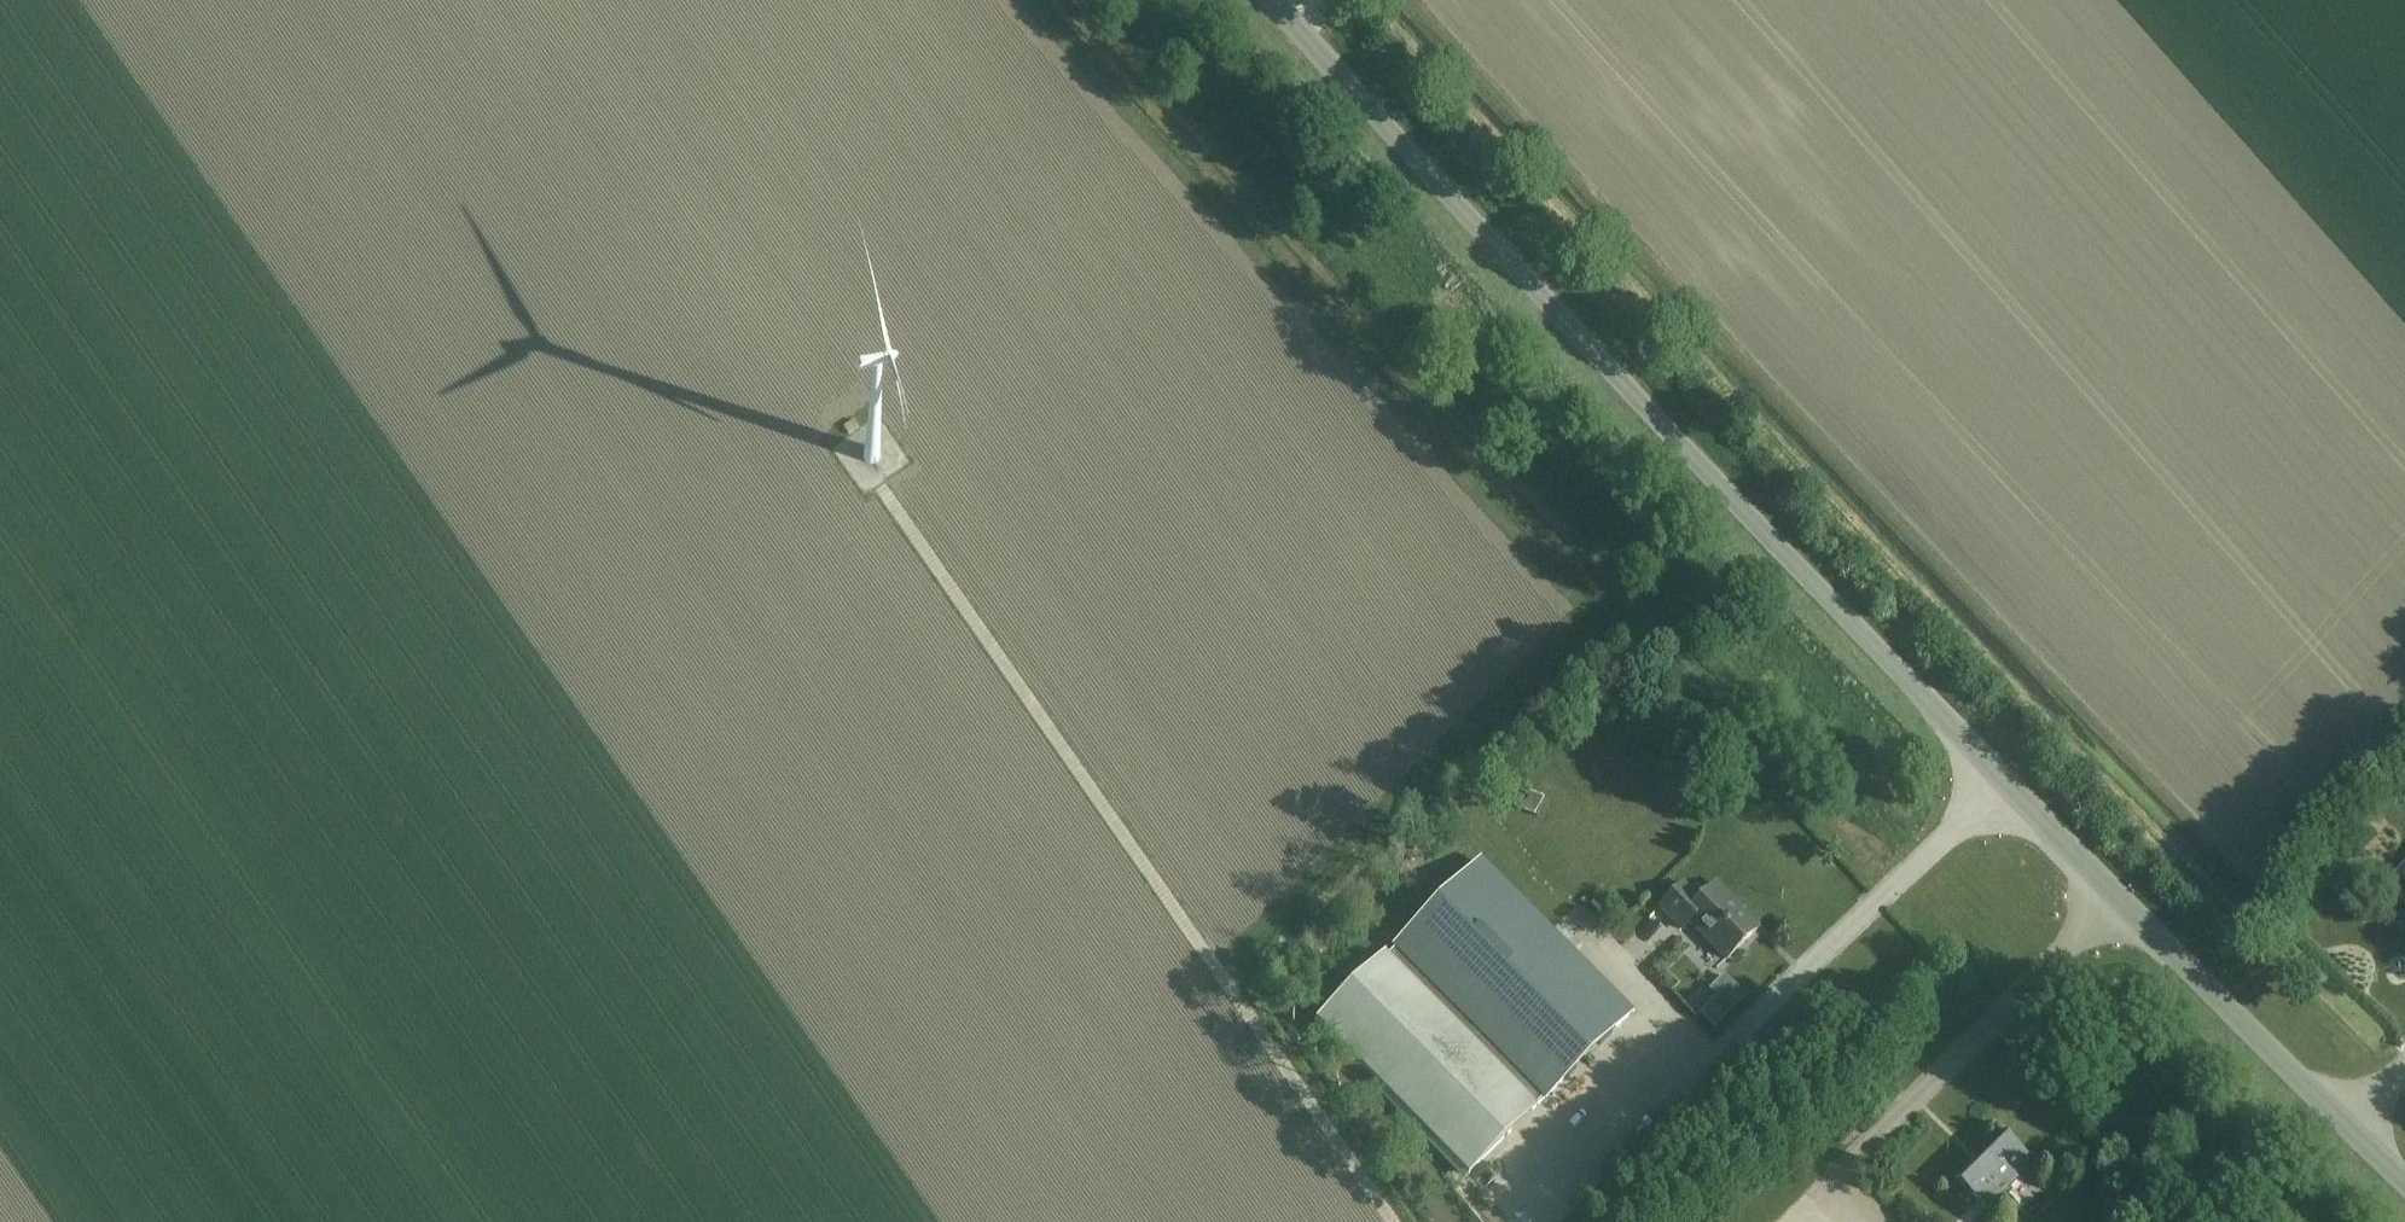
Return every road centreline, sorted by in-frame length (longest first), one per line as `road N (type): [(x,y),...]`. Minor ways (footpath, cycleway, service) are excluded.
road 1 (unclassified): [(2404,1189),(2158,945),(1967,773),(1254,0)]

